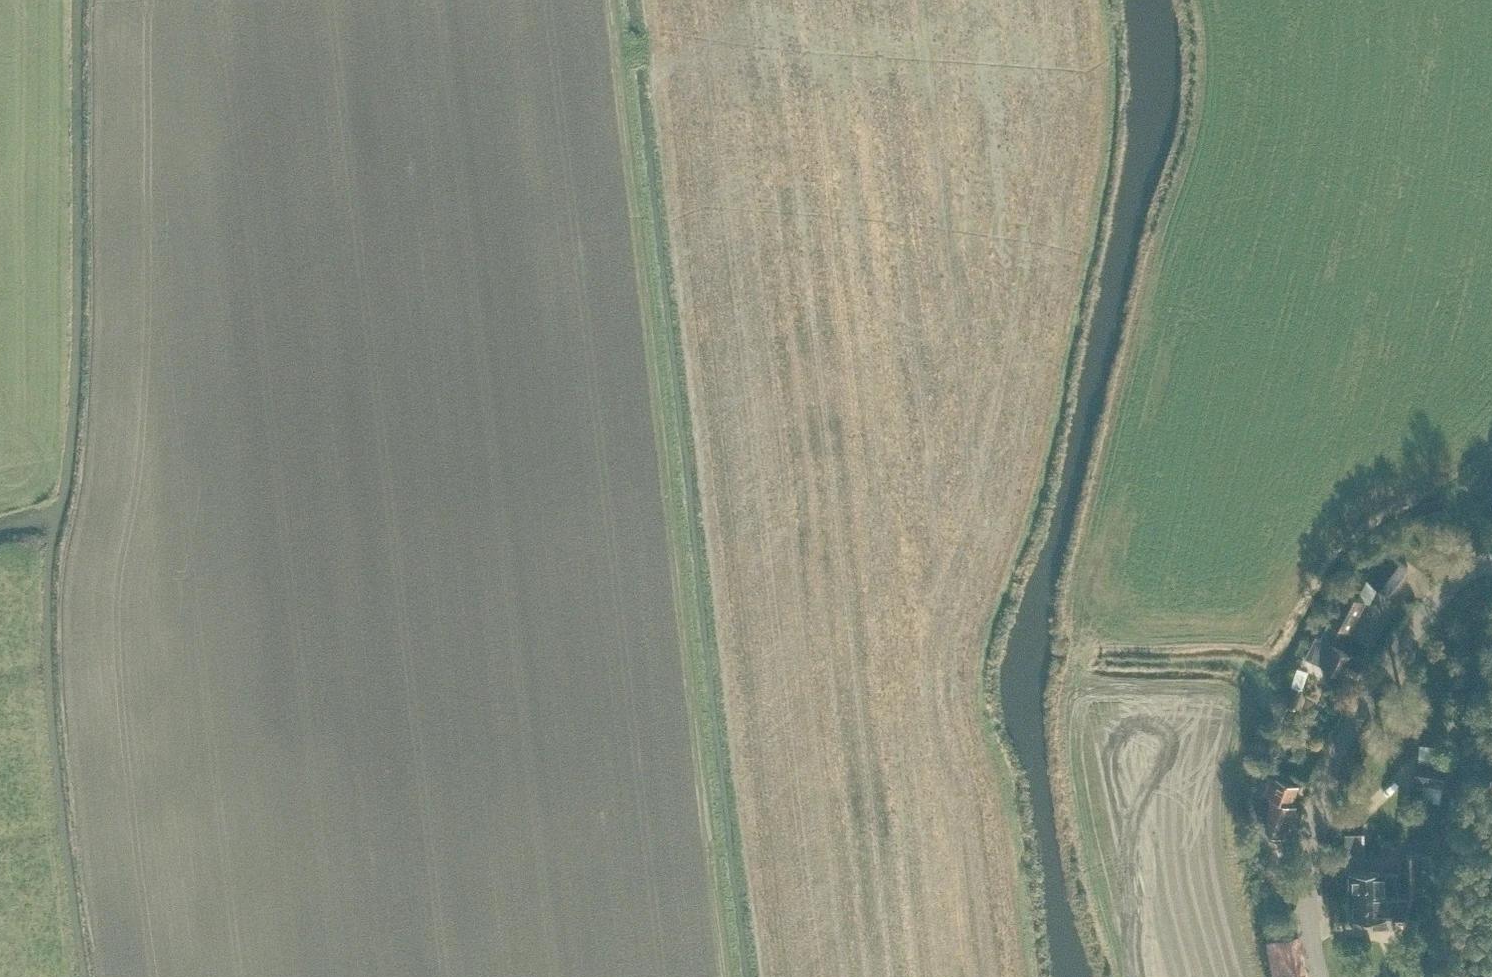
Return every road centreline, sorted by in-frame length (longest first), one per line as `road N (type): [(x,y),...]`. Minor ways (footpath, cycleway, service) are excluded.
road 1 (residential): [(1491,561),(1466,569),(1422,620),(1336,757),(1315,819),(1309,884),(1322,976)]

